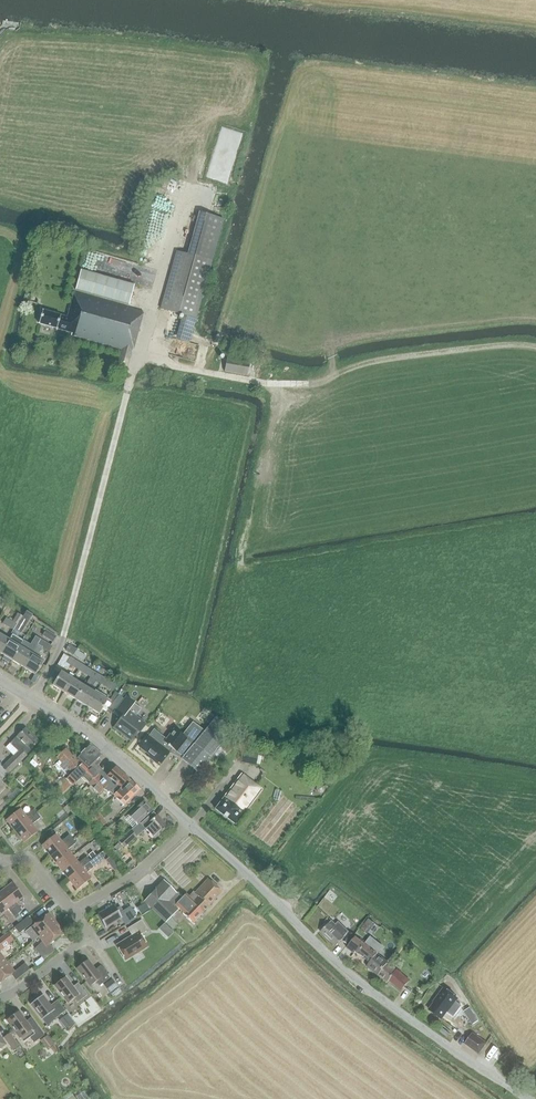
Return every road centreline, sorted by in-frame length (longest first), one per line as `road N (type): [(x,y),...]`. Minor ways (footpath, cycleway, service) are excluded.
road 1 (unclassified): [(525,1098),(359,981),(190,824)]
road 2 (unclassified): [(190,824),(95,739),(0,680)]
road 3 (track): [(137,356),(308,384)]
road 4 (residential): [(70,911),(135,874),(190,824)]
road 5 (residential): [(70,911),(88,937),(0,998)]
road 6 (track): [(147,320),(183,193)]

